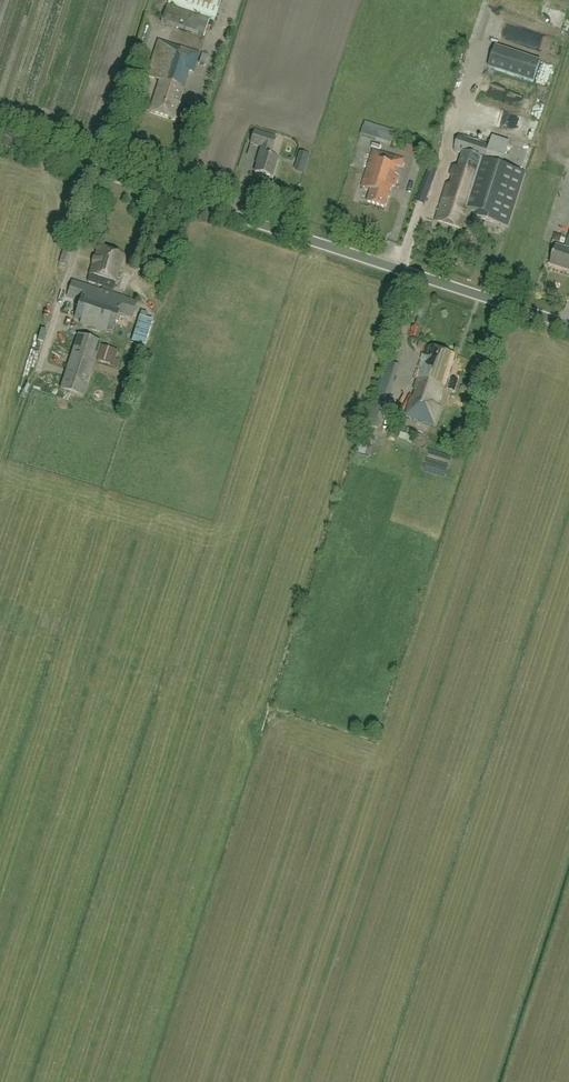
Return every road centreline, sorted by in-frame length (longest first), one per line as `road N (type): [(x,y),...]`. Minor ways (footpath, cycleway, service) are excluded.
road 1 (unclassified): [(568,325),(0,139)]

